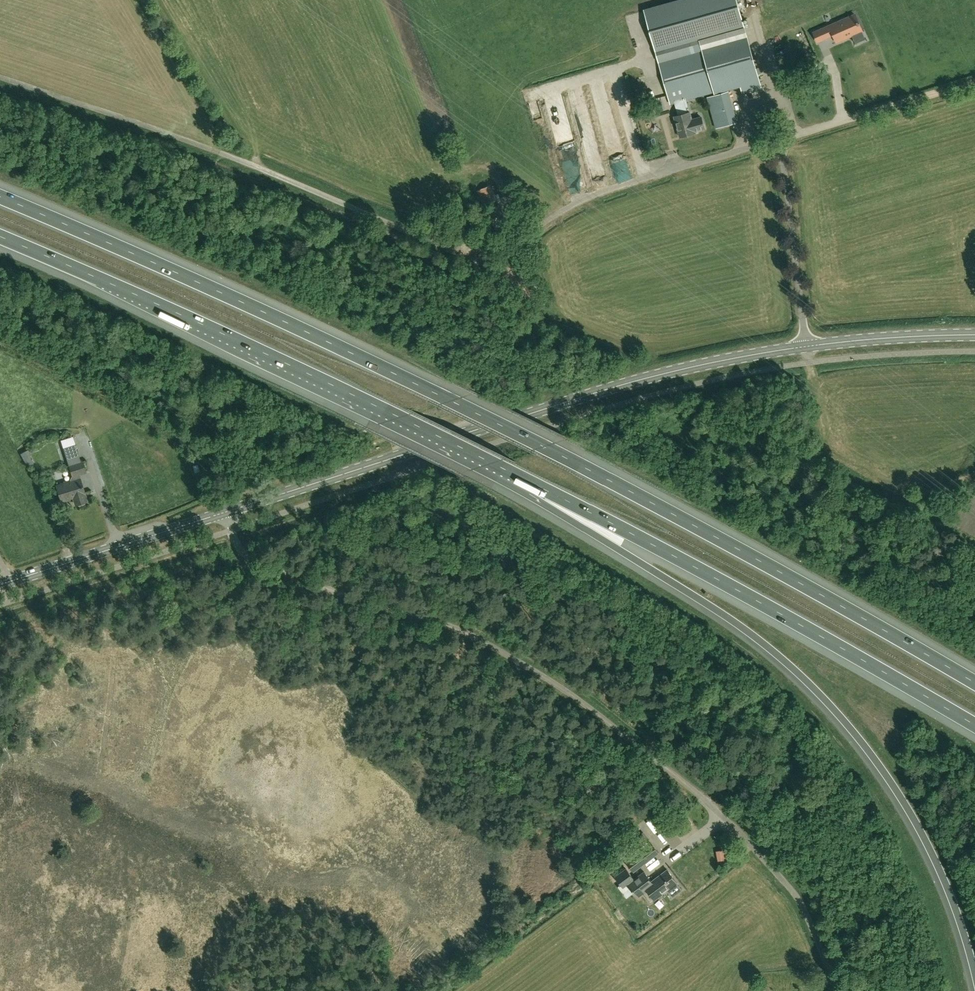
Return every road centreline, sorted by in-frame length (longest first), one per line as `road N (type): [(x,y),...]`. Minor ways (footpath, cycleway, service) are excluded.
road 1 (motorway): [(974,684),(544,446),(0,197)]
road 2 (unclassified): [(826,963),(792,893),(749,842),(604,719),(474,637),(264,566),(241,548),(223,513)]
road 3 (motorway): [(526,480),(560,515),(753,636),(853,731),(945,879),(974,976)]
road 4 (secondary): [(223,513),(593,393),(807,347)]
road 5 (motorway): [(0,236),(526,480)]
road 6 (motorway): [(526,480),(974,726)]
road 7 (unclassified): [(807,347),(778,140),(566,207)]
road 8 (track): [(566,207),(510,254),(484,262),(225,155)]
road 9 (track): [(225,155),(0,77)]
road 10 (secondary): [(0,585),(223,513)]
road 11 (track): [(974,83),(778,140)]
road 12 (secondary): [(974,335),(807,347)]

